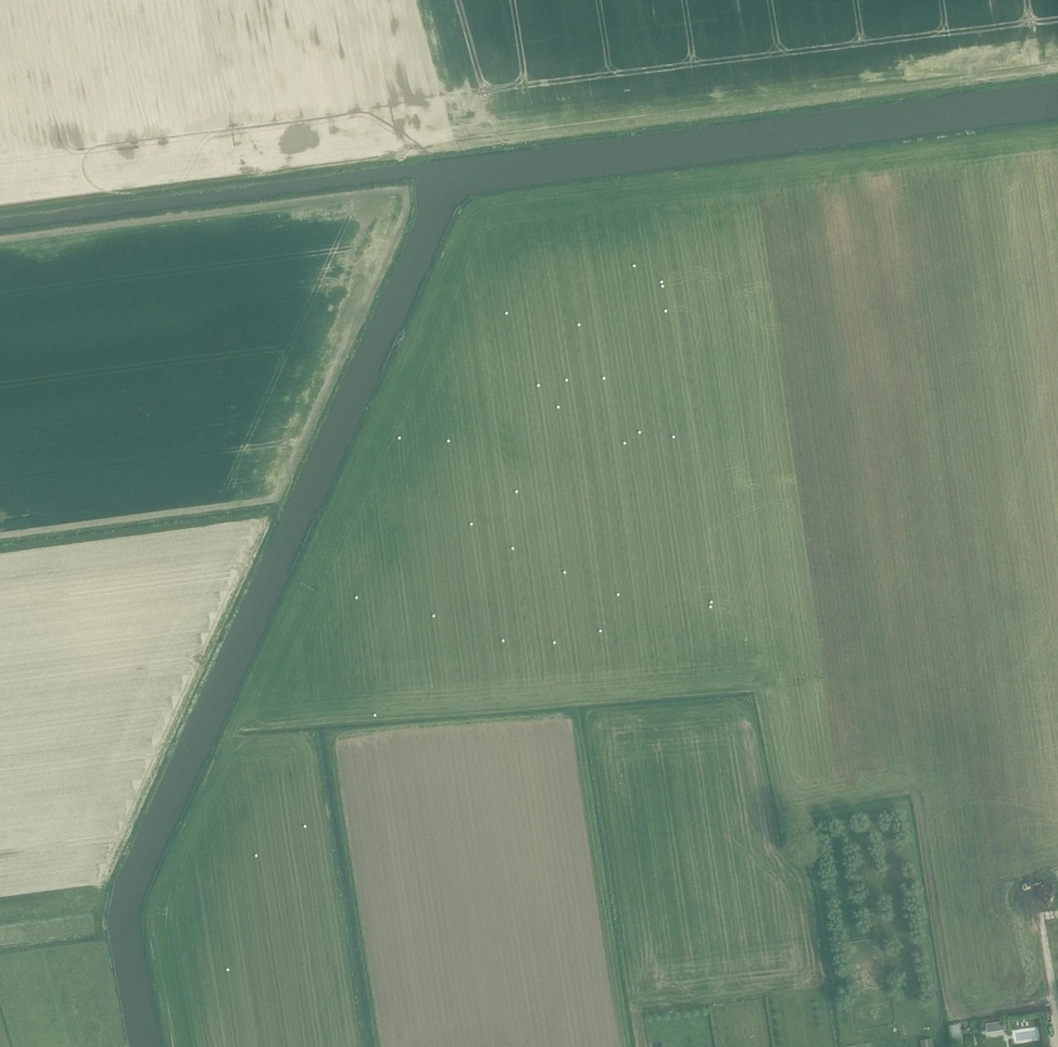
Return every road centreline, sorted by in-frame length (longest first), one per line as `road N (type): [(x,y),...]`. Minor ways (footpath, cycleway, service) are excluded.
road 1 (track): [(1057,1046),(1041,917),(1057,914)]

